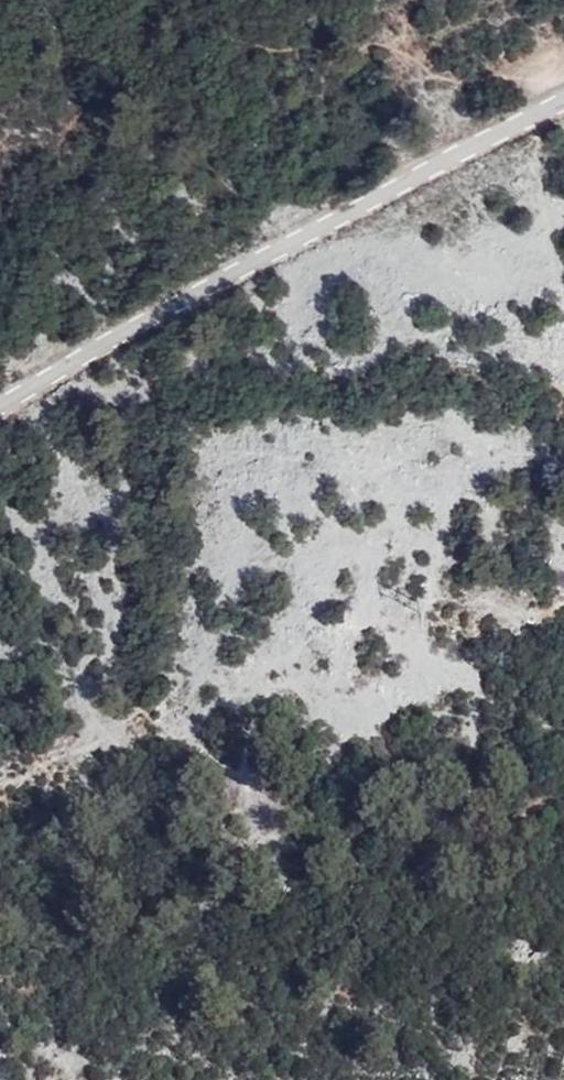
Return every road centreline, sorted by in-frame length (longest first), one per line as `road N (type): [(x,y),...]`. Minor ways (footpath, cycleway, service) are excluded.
road 1 (unclassified): [(0,408),(134,326),(563,103)]

